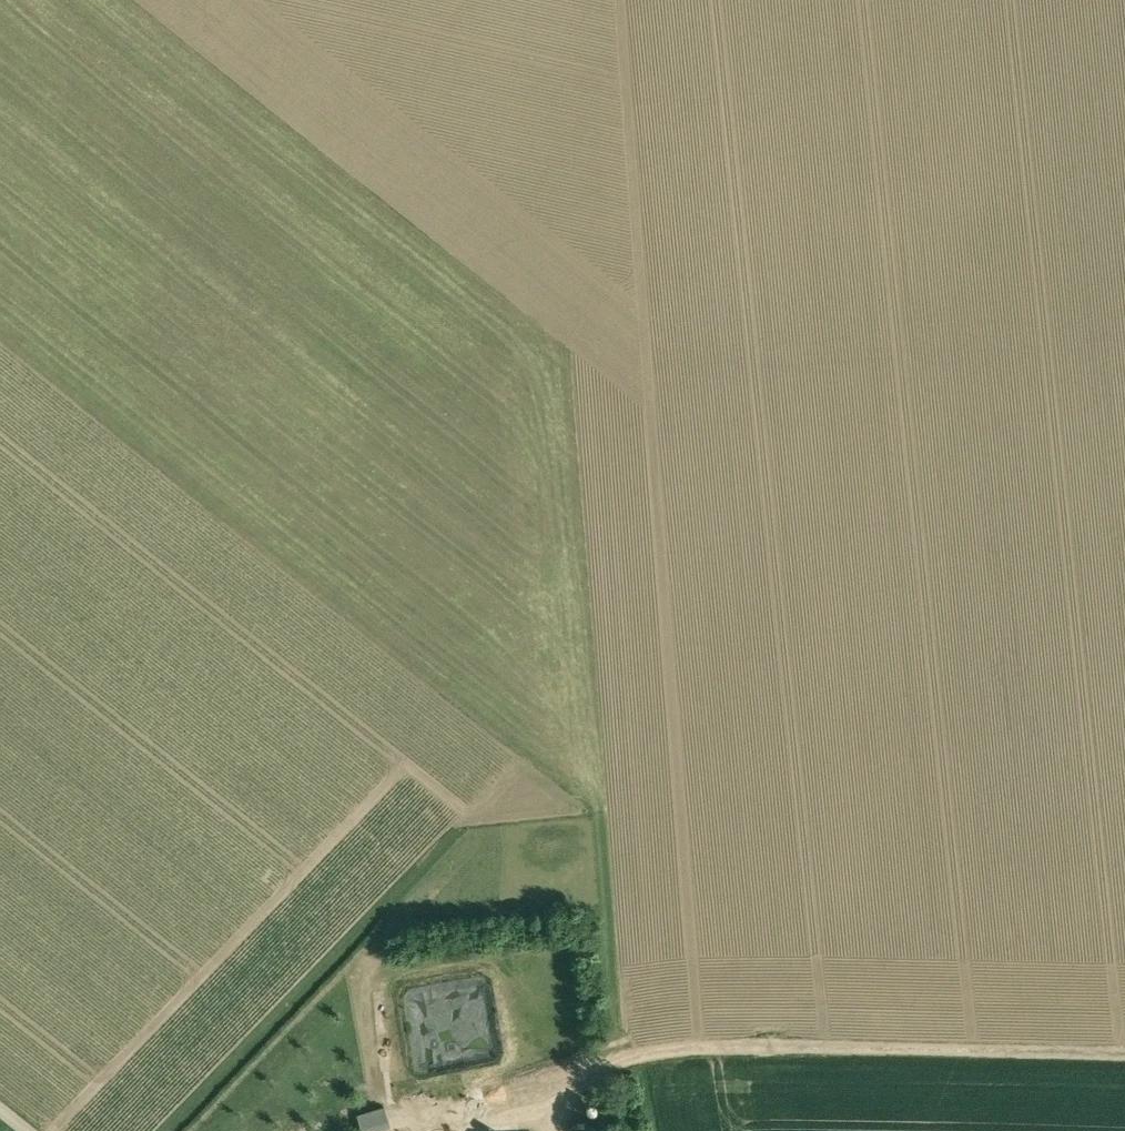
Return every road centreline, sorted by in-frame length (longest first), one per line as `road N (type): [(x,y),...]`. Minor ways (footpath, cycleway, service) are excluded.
road 1 (track): [(604,1066),(672,1049),(1124,1053)]

